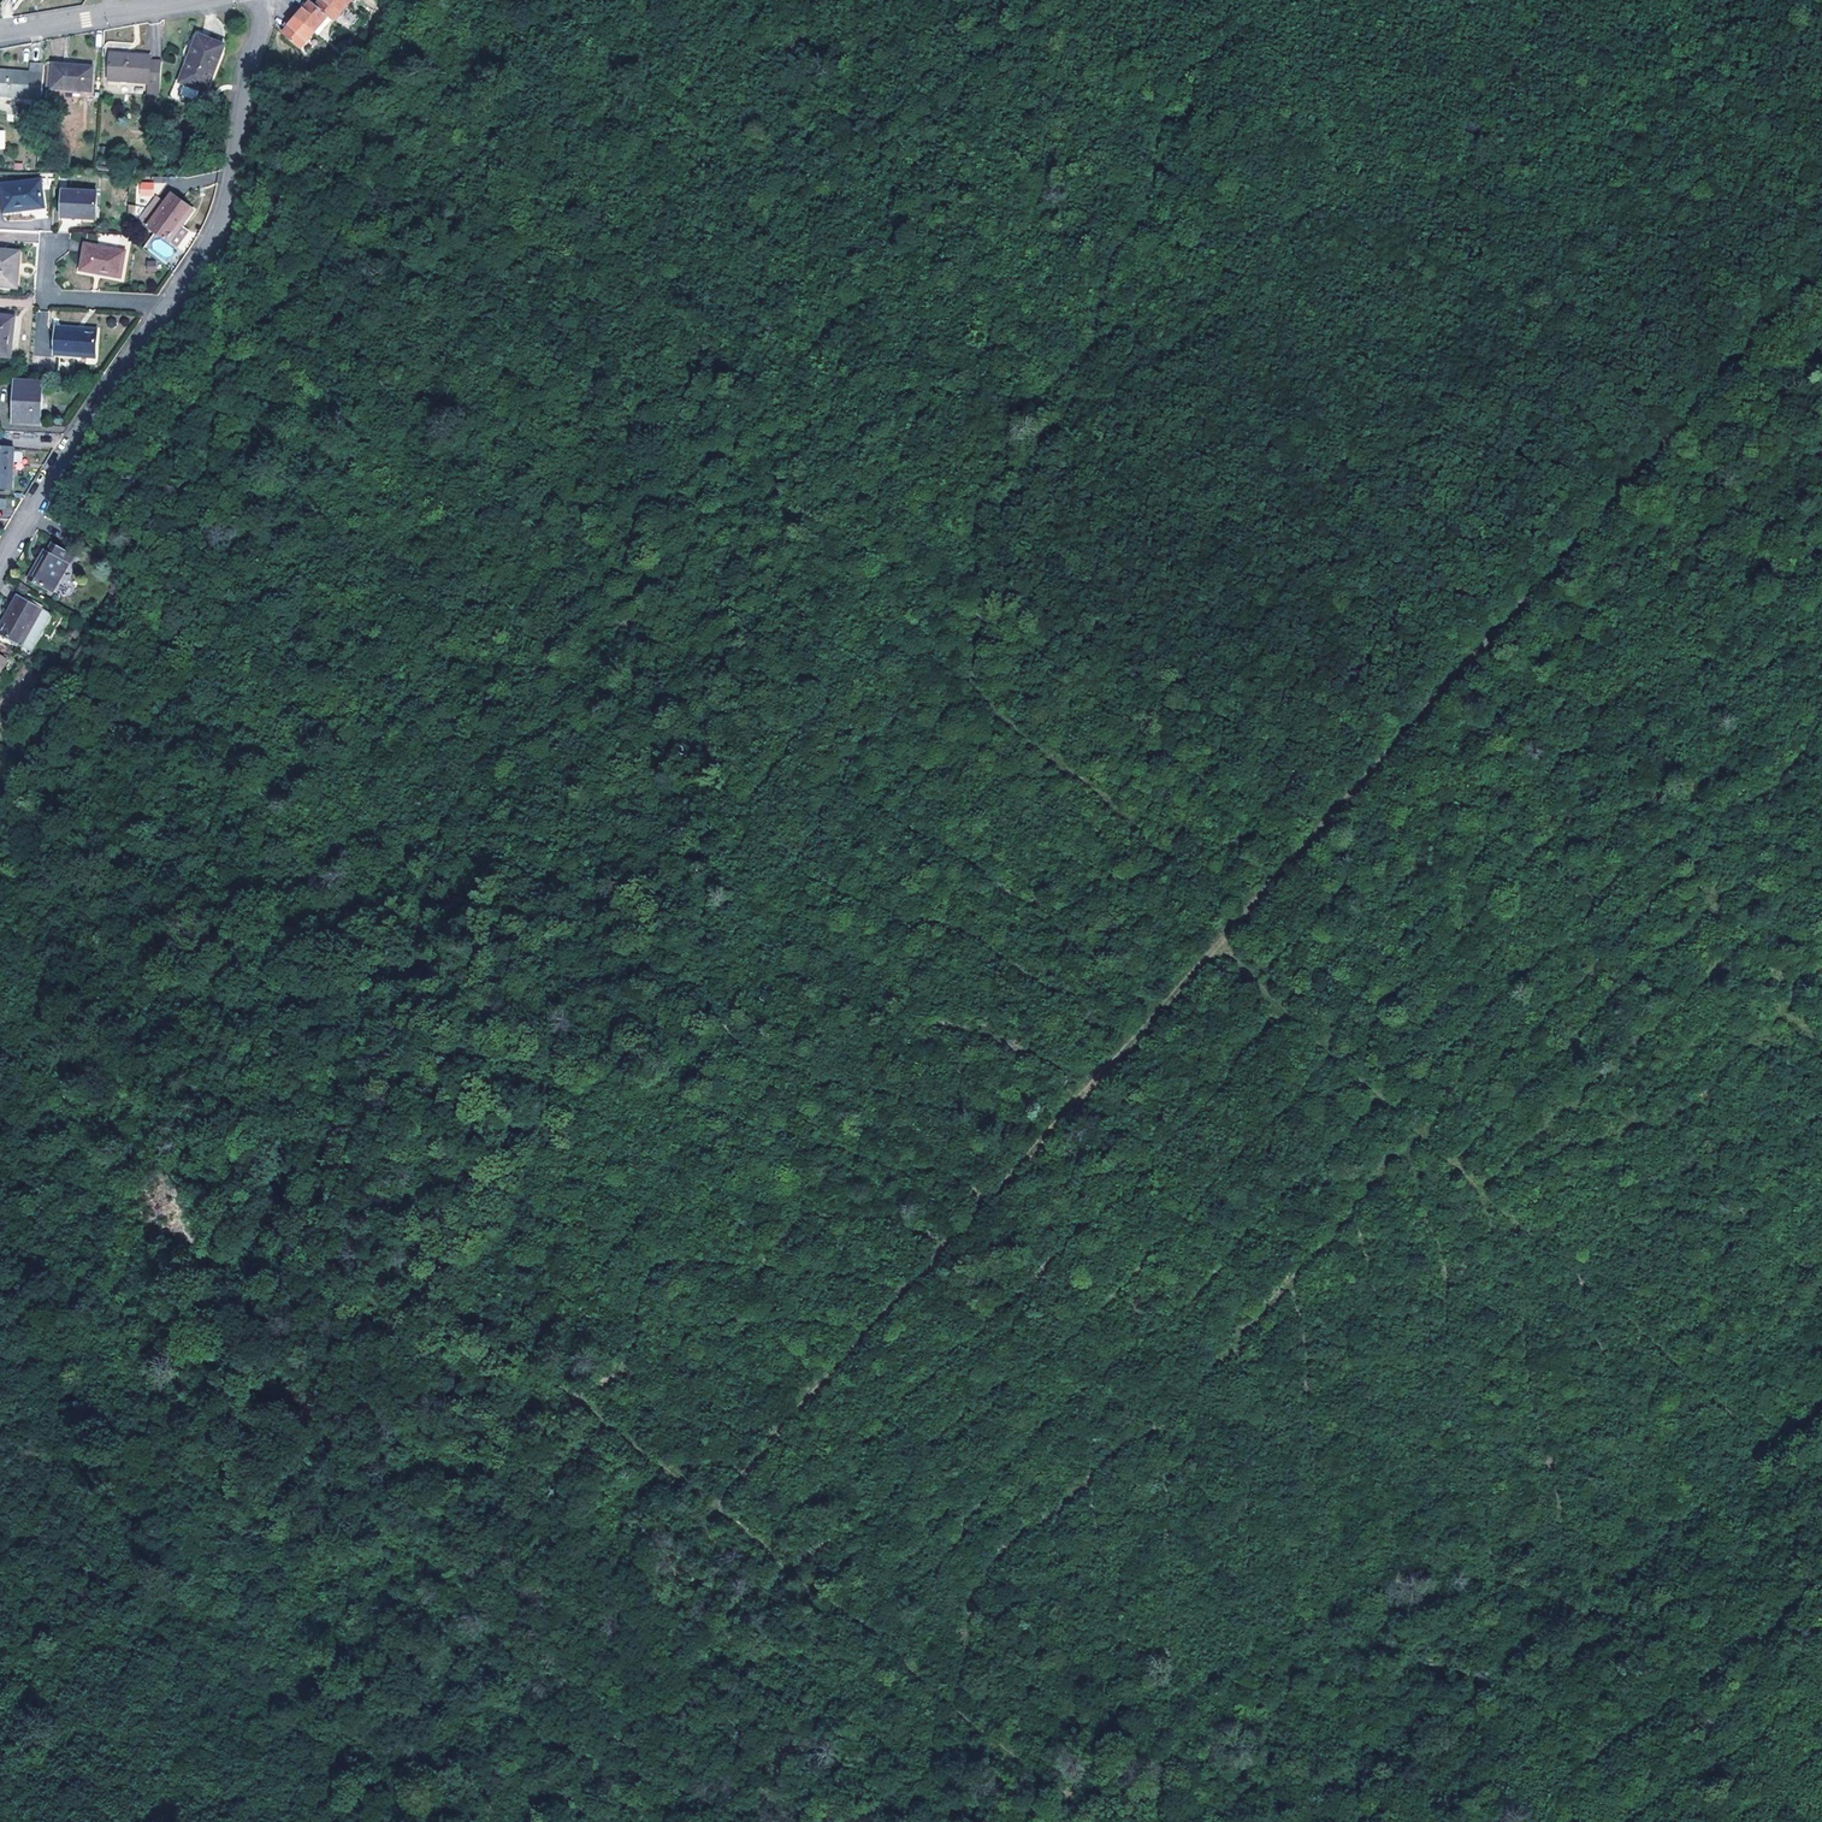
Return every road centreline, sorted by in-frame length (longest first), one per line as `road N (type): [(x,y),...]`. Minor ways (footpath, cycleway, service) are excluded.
road 1 (track): [(425,0),(260,238),(225,335),(201,480),(163,528),(114,650),(0,803)]
road 2 (track): [(1821,263),(1217,944)]
road 3 (track): [(403,1821),(220,1656),(79,1477),(0,1282)]
road 4 (residential): [(171,308),(219,224),(251,108),(267,0)]
road 5 (residential): [(0,576),(171,308)]
road 6 (residential): [(0,34),(204,0)]
road 7 (residential): [(49,265),(47,301),(171,308)]

